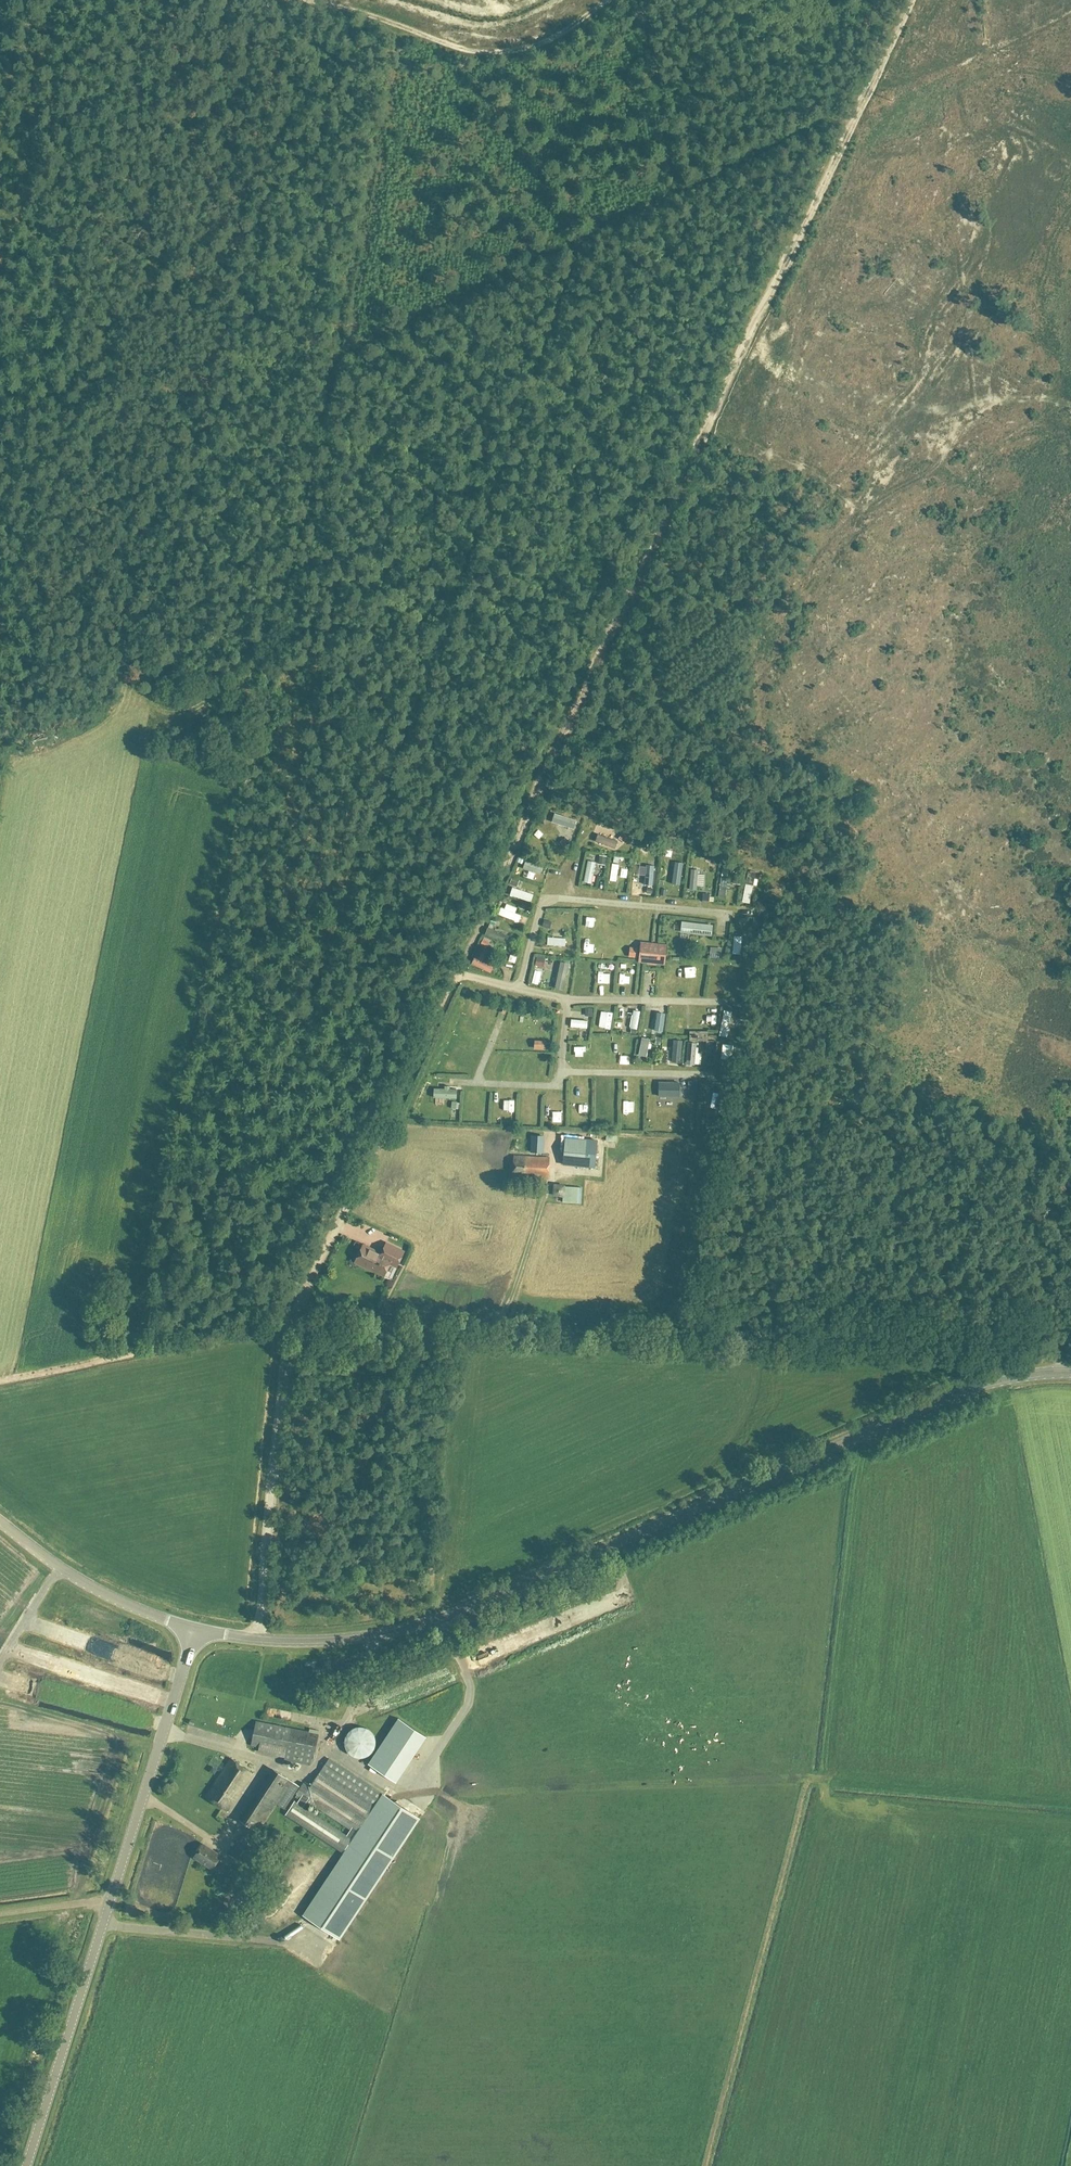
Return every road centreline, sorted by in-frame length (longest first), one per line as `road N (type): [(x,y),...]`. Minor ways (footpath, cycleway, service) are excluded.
road 1 (track): [(909,0),(292,1322)]
road 2 (track): [(131,1353),(401,24)]
road 3 (track): [(576,238),(199,1341)]
road 4 (tertiary): [(197,1631),(312,1643),(400,1632),(949,1398),(1028,1376),(1070,1373)]
road 5 (tertiary): [(29,2165),(197,1631)]
road 6 (track): [(292,1322),(327,1312),(497,1312),(512,1293),(560,1166)]
road 7 (track): [(608,0),(504,52),(297,0)]
road 8 (track): [(292,1322),(259,1640)]
road 9 (track): [(520,988),(545,897),(726,913),(723,930)]
road 10 (track): [(576,238),(332,353)]
road 11 (track): [(459,972),(567,997),(721,1001)]
road 12 (tertiary): [(197,1631),(80,1580),(0,1520)]
road 13 (track): [(567,997),(560,1085),(441,1082)]
road 14 (track): [(0,1379),(199,1341)]
road 15 (track): [(861,102),(826,111),(677,183)]
road 16 (track): [(646,0),(677,183)]
road 17 (track): [(562,1072),(703,1072)]

